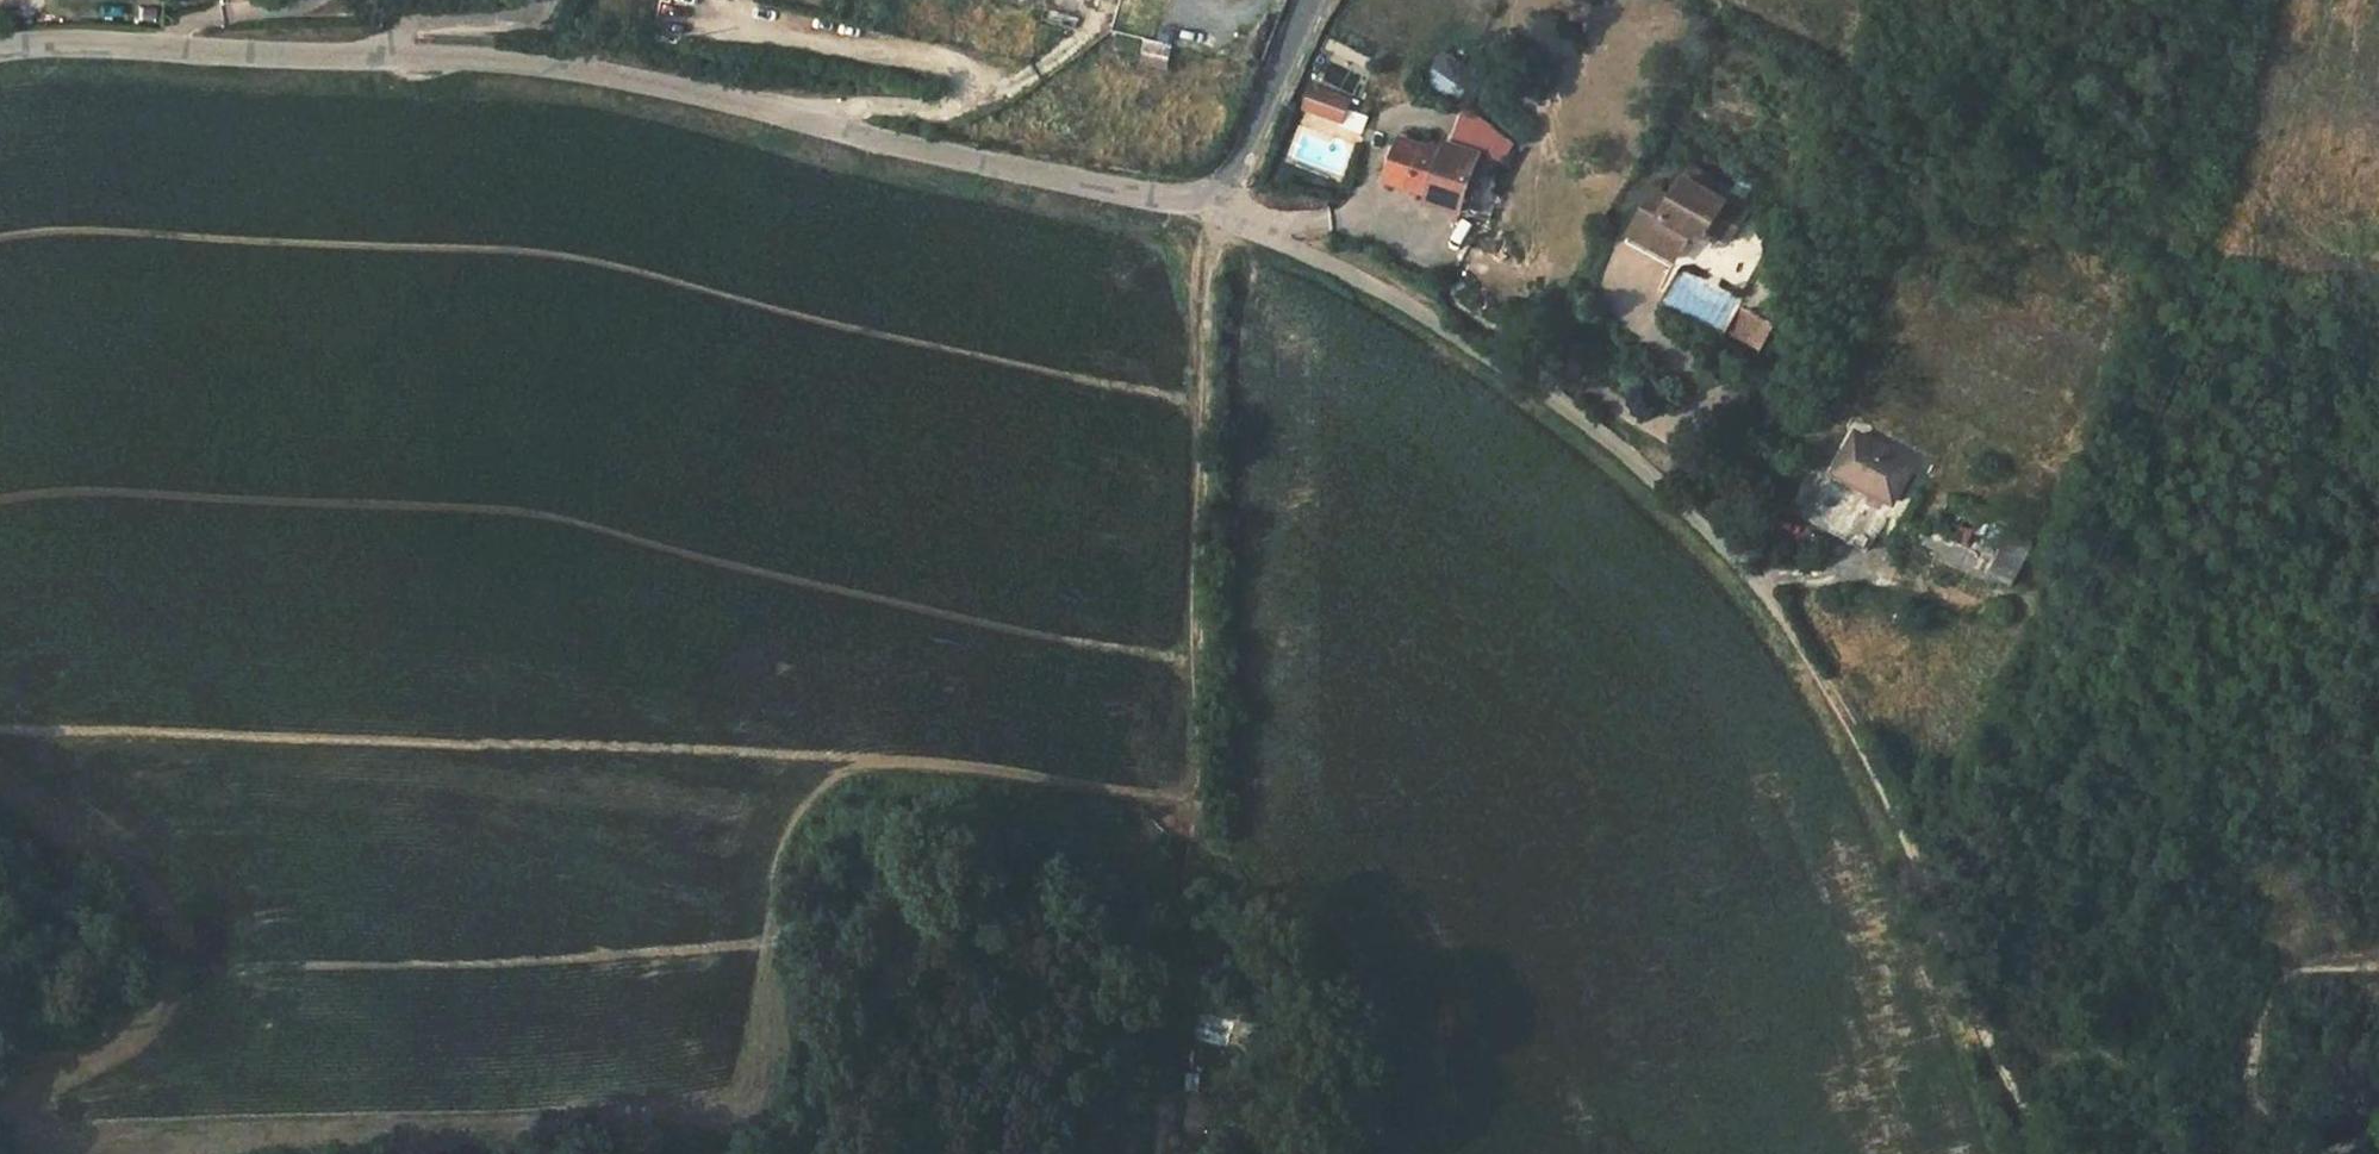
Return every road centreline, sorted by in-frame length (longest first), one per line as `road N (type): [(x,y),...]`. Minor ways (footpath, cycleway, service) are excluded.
road 1 (unclassified): [(0,49),(87,42),(568,68),(973,161),(1217,203)]
road 2 (track): [(1217,203),(1201,850),(1159,1153)]
road 3 (unclassified): [(1781,617),(1735,559),(1649,477),(1540,390),(1409,307),(1217,203)]
road 4 (track): [(2068,1153),(2028,1109),(1947,948),(1877,773),(1781,617)]
road 5 (residential): [(1217,203),(1309,0)]

